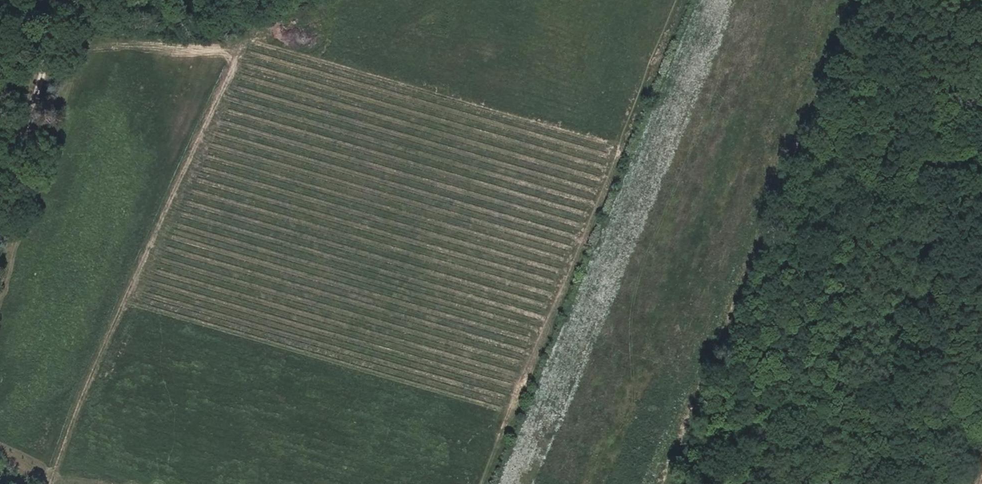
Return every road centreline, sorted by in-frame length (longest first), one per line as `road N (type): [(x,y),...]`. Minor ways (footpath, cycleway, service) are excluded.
road 1 (track): [(62,0),(0,199)]

